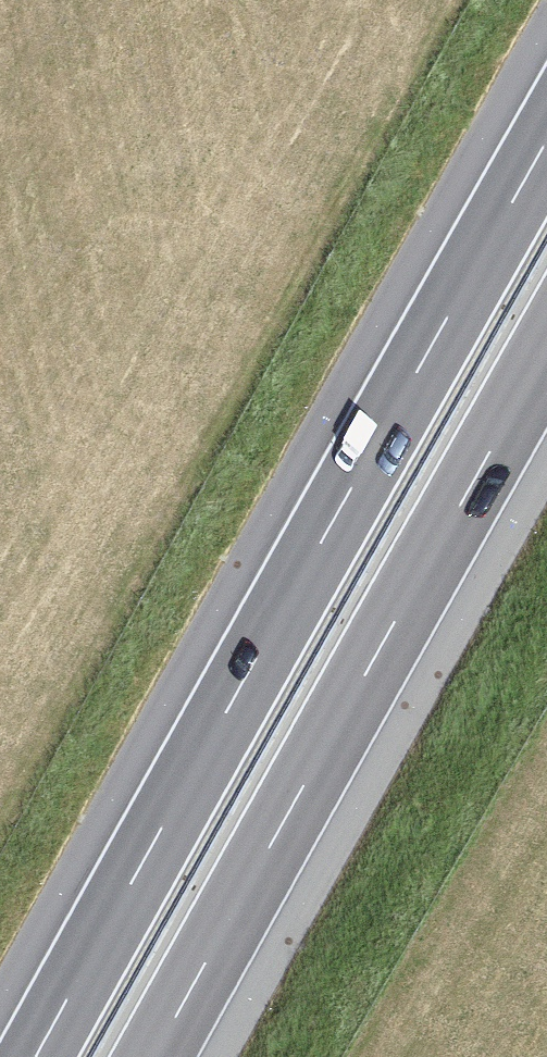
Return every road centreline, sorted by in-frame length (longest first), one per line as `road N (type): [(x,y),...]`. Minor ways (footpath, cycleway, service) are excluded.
road 1 (motorway): [(546,139),(35,1056)]
road 2 (motorway): [(155,1056),(546,354)]

